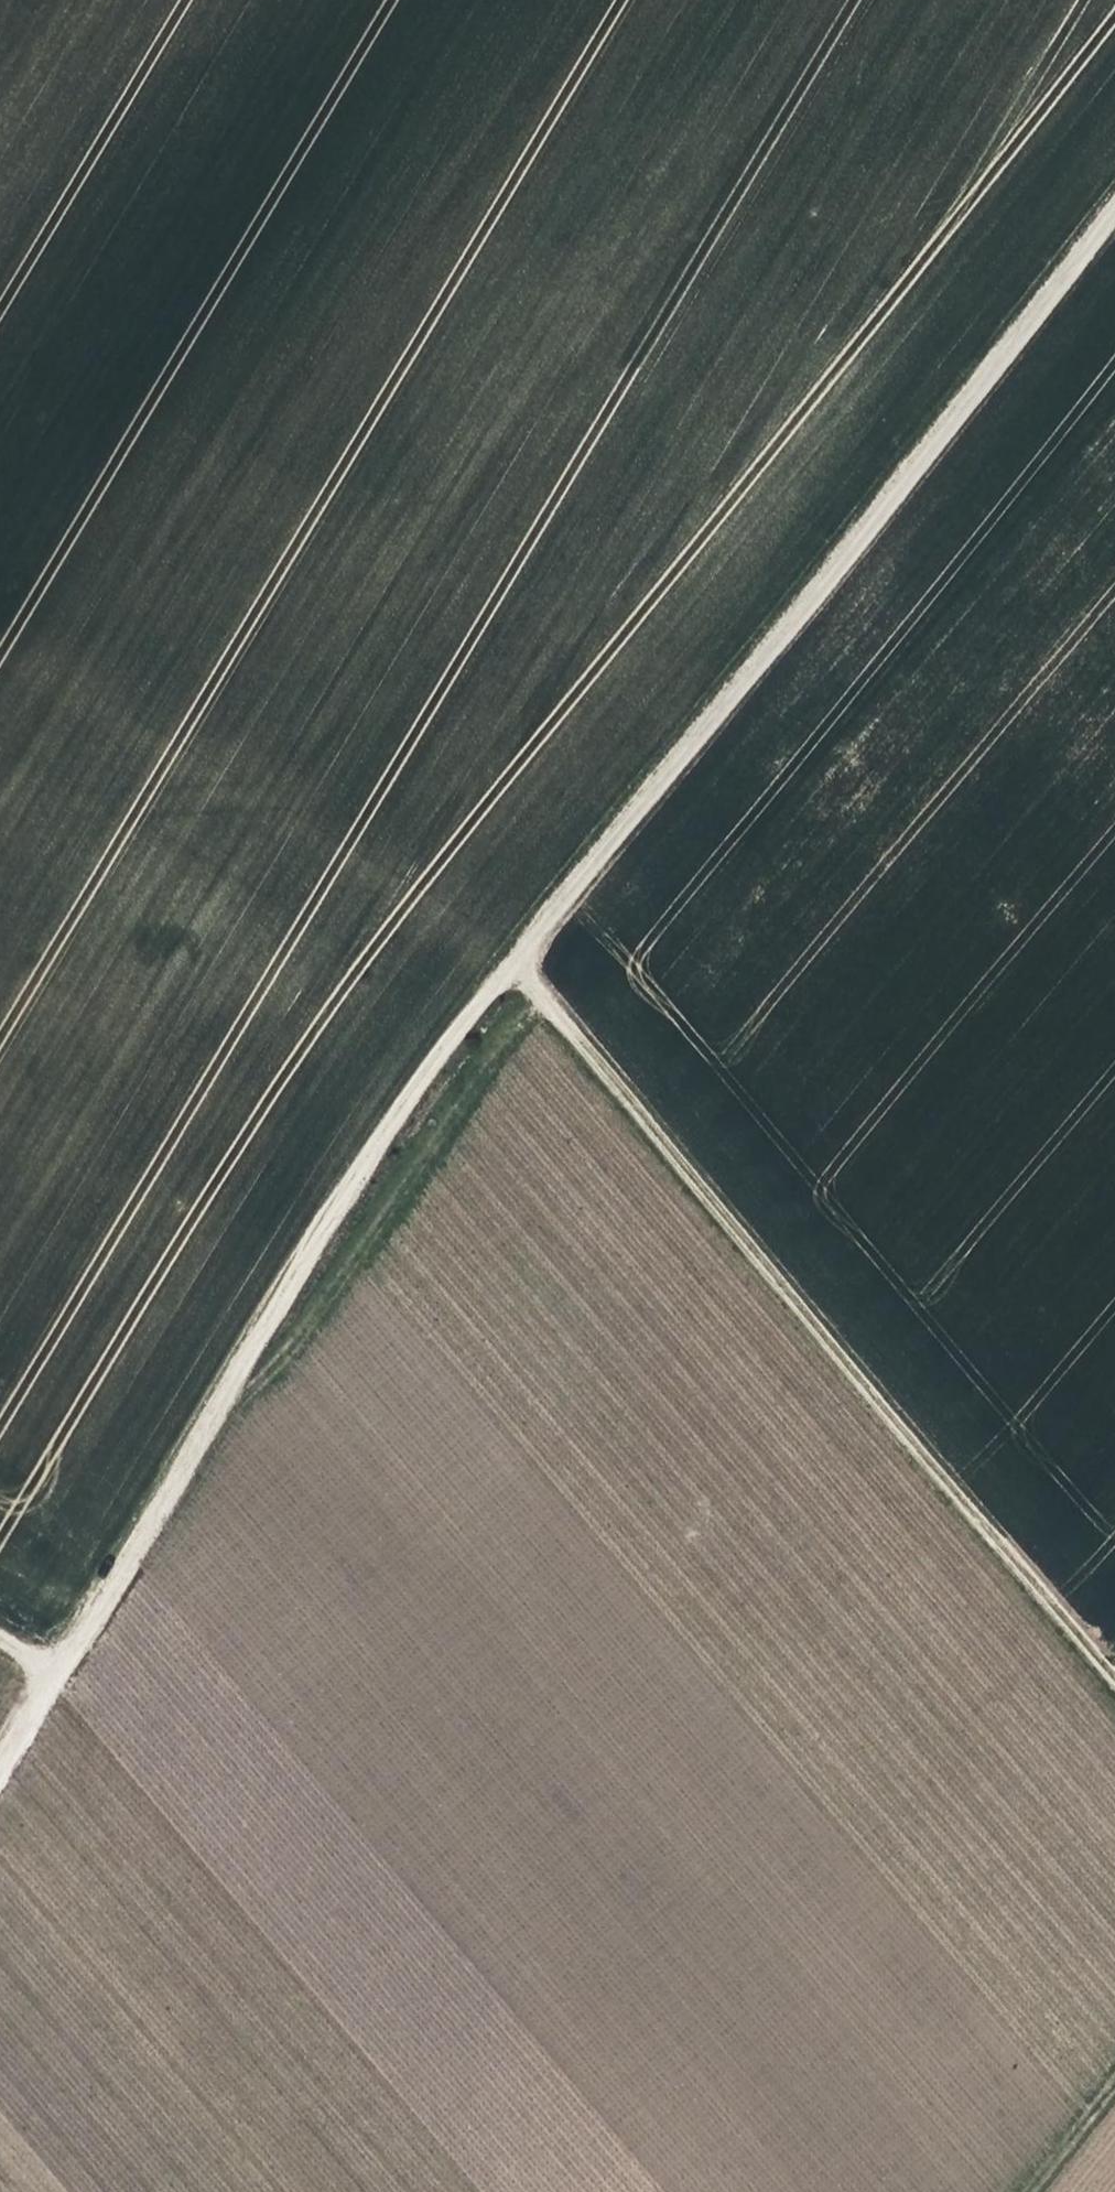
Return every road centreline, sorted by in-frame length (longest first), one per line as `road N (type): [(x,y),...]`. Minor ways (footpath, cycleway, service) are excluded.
road 1 (track): [(0,1768),(510,955),(1114,1676)]
road 2 (unclassified): [(510,955),(1114,179)]

